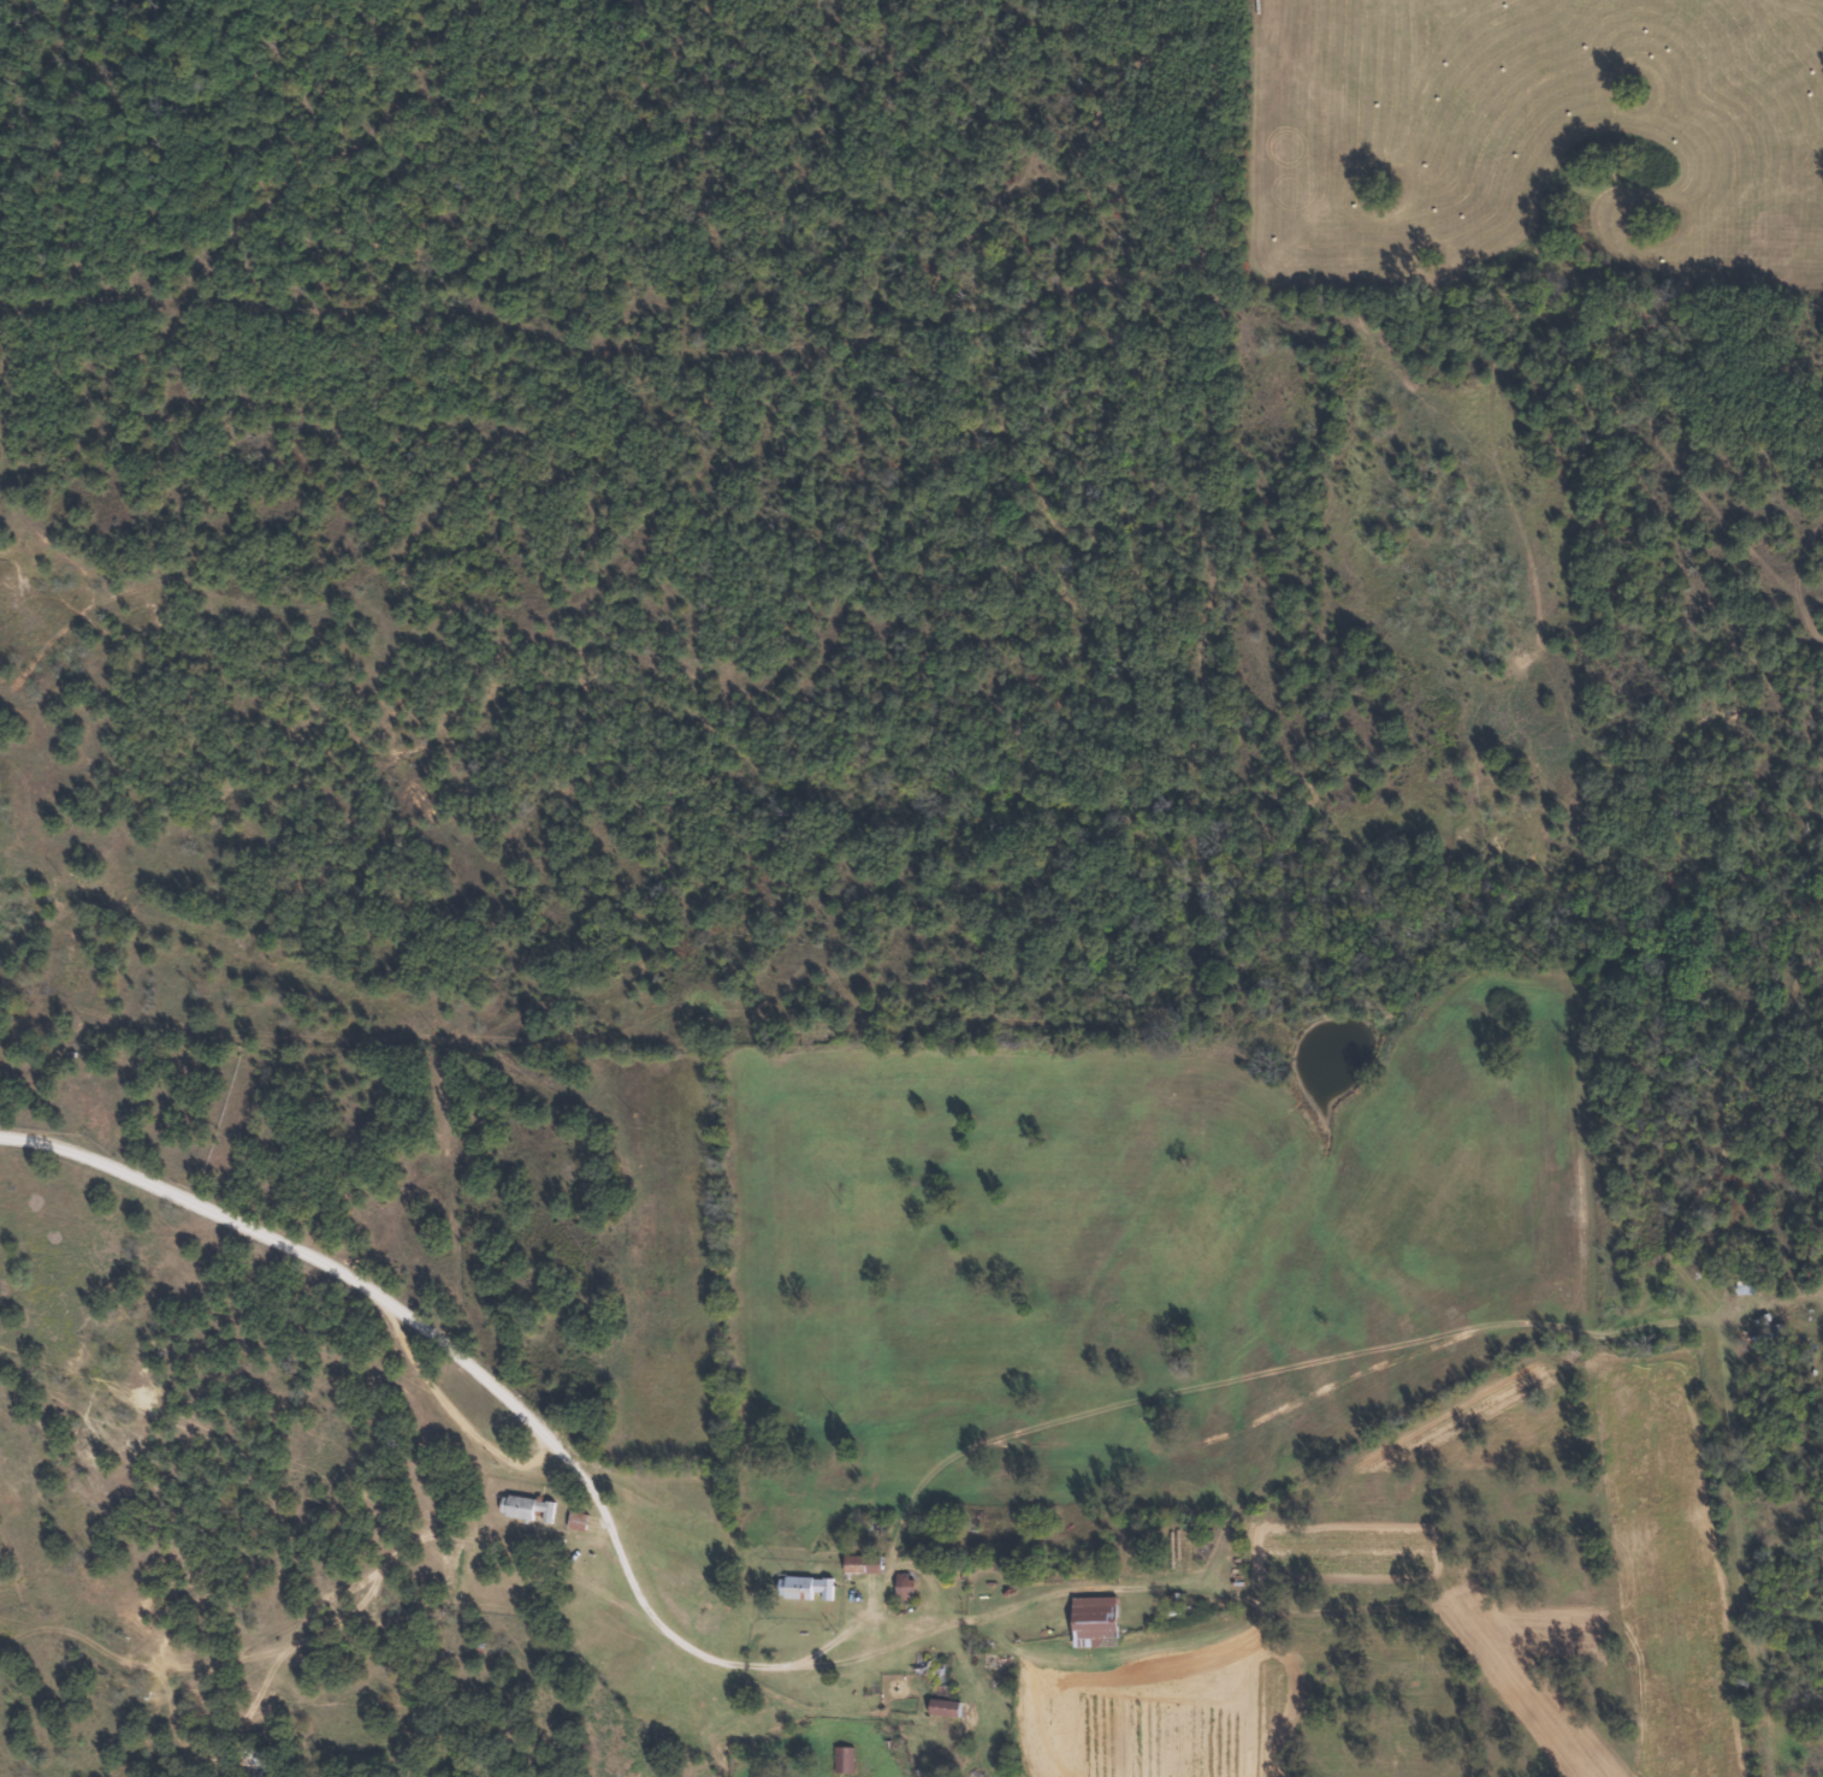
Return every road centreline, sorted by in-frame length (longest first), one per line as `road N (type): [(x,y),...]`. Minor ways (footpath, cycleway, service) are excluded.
road 1 (residential): [(0,1157),(28,1161),(336,1297),(514,1446),(638,1582),(680,1663)]

